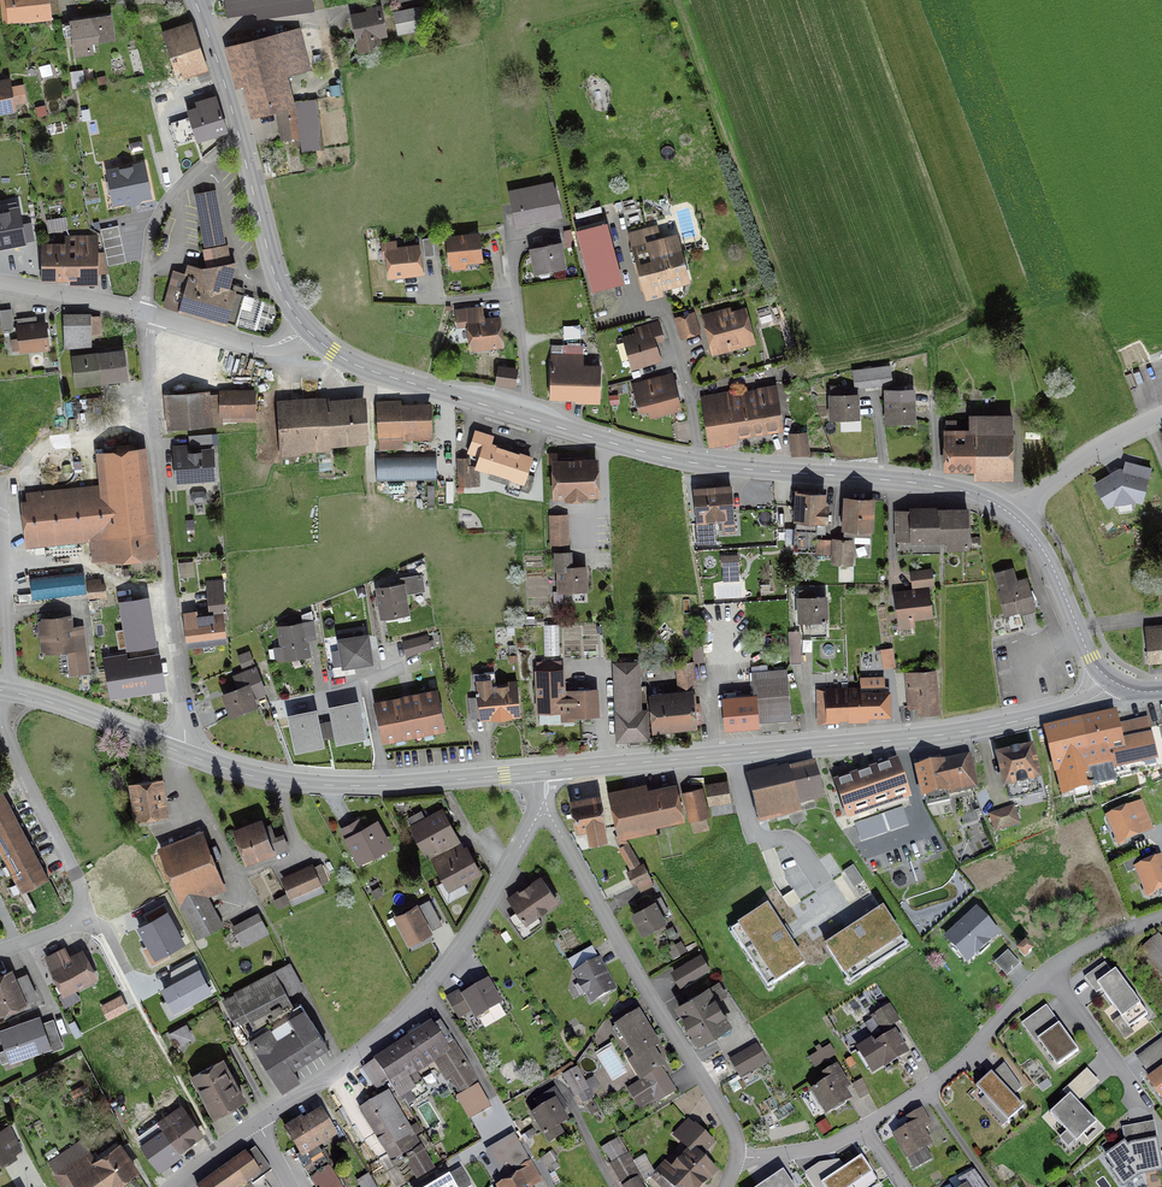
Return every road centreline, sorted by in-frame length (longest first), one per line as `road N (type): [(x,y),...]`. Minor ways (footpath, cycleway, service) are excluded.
road 1 (secondary): [(305,332),(356,368),(656,455),(953,489),(1014,518)]
road 2 (tertiary): [(533,772),(978,727),(1063,710),(1113,681)]
road 3 (residential): [(1161,916),(1048,971),(956,1065),(862,1127),(823,1147),(735,1156)]
road 4 (residential): [(147,311),(180,669),(178,751)]
road 5 (residential): [(541,807),(432,986),(364,1049),(255,1123)]
road 6 (residential): [(541,807),(730,1123),(735,1156)]
road 7 (tertiary): [(178,751),(298,782),(384,786),(533,772)]
road 8 (residential): [(6,692),(3,726),(82,894),(69,923),(0,951)]
road 9 (residential): [(239,139),(163,208),(151,249),(147,311)]
road 10 (secondary): [(239,139),(278,290),(305,332)]
road 11 (secondary): [(1014,518),(1050,562),(1090,657),(1113,681)]
road 12 (residential): [(0,507),(6,692)]
road 13 (tertiary): [(6,692),(178,751)]
road 14 (residential): [(1014,518),(1043,484),(1104,440),(1161,417)]
road 15 (residential): [(147,311),(267,348),(305,332)]
road 16 (residential): [(0,280),(147,311)]
road 17 (secondary): [(194,0),(239,139)]

